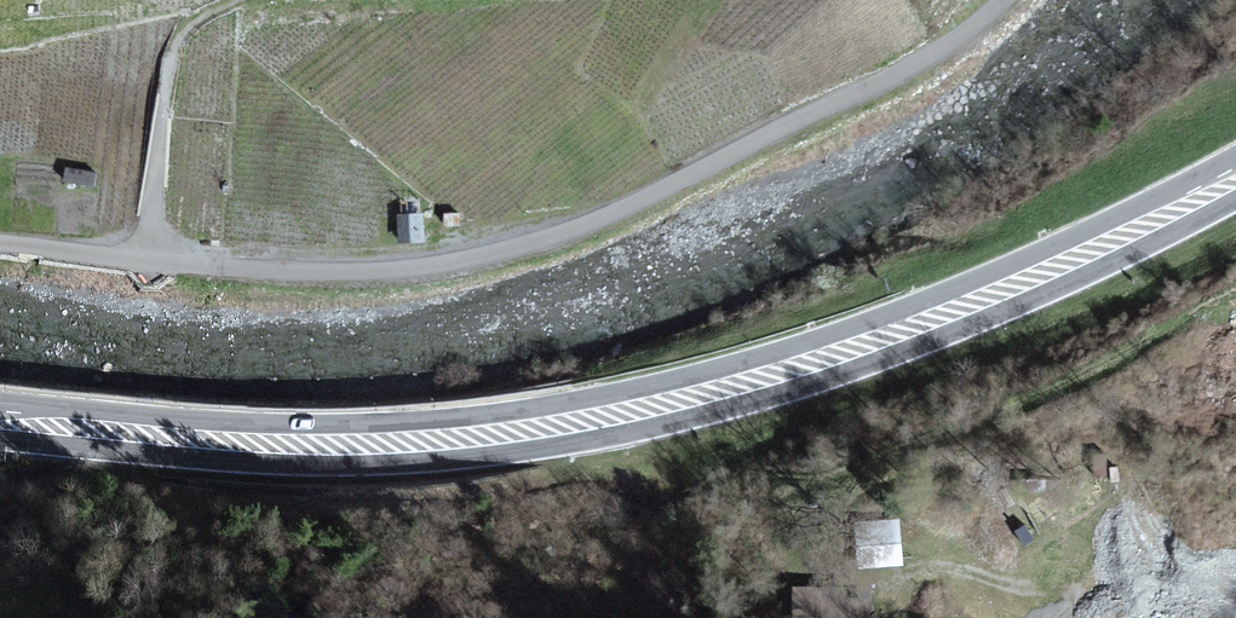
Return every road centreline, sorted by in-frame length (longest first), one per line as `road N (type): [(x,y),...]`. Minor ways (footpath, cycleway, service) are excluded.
road 1 (primary): [(0,421),(291,444),(461,432),(639,406),(813,360),(978,302),(1129,233),(1235,173)]
road 2 (unclassified): [(1004,0),(893,77),(623,209),(534,242),(377,272),(148,262)]
road 3 (unclassified): [(148,262),(166,85)]
road 4 (unclassified): [(148,262),(0,244)]

